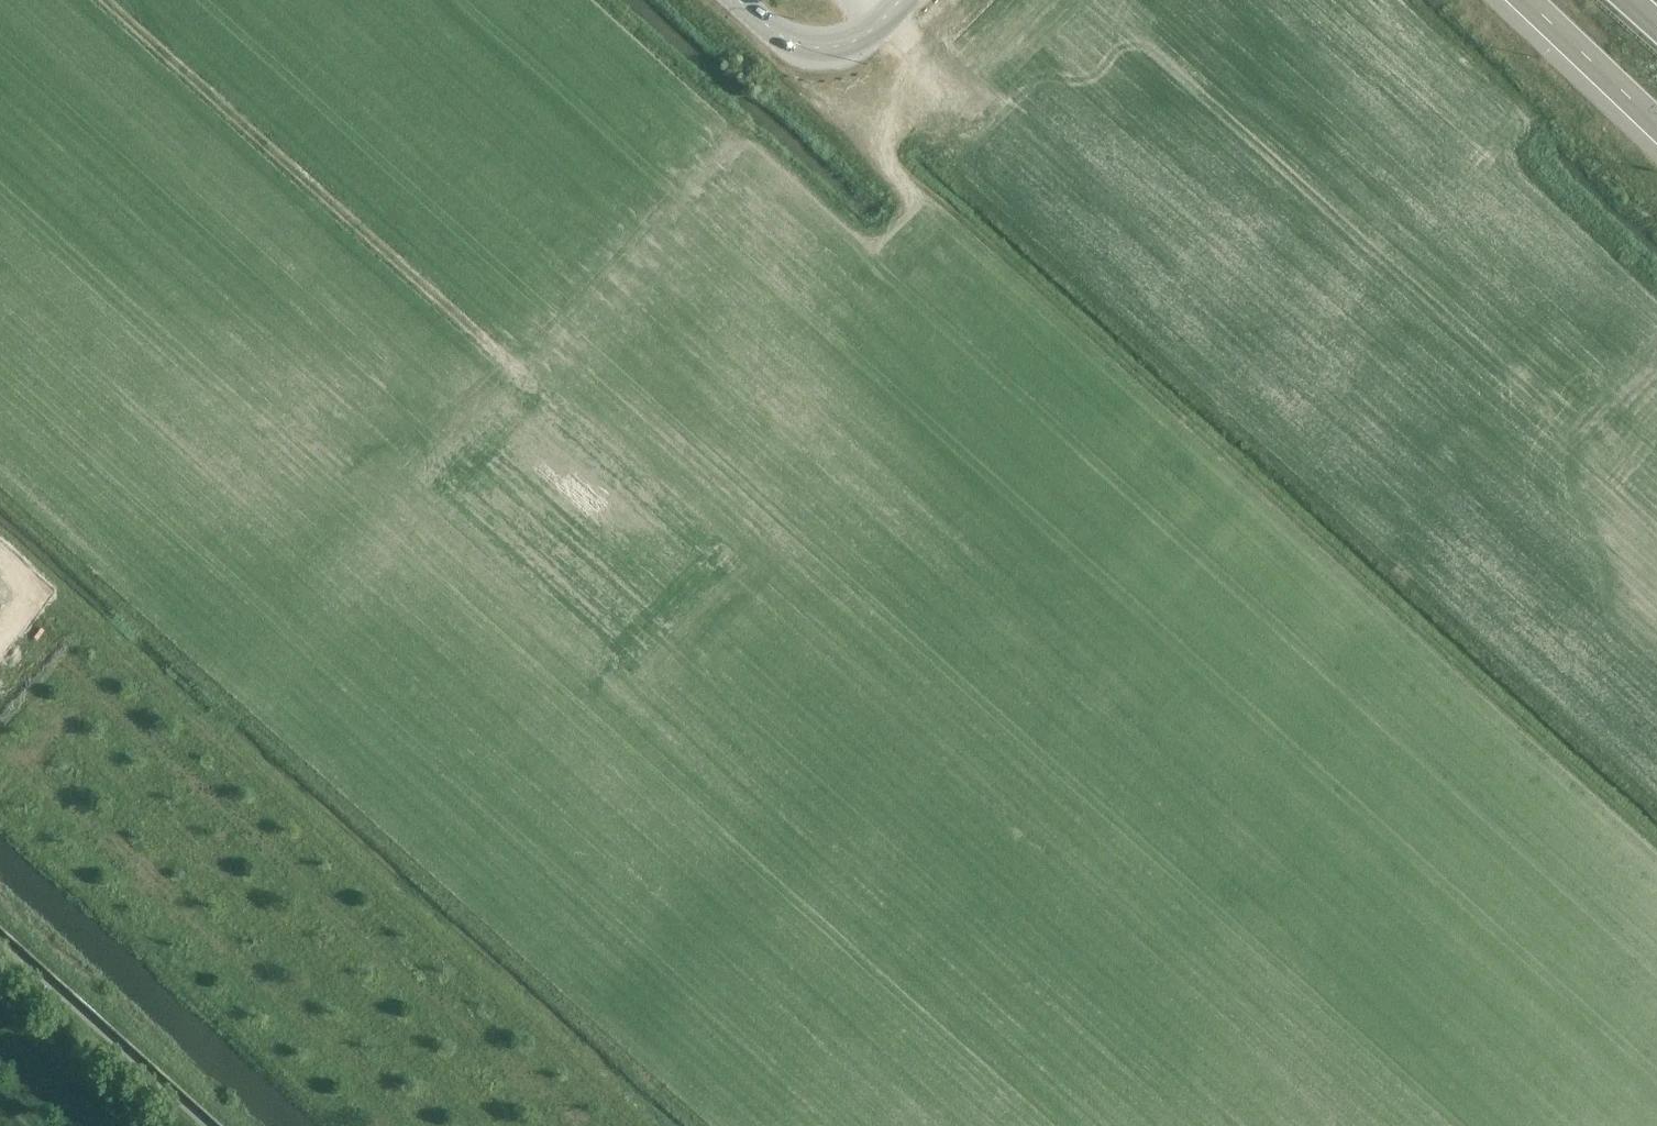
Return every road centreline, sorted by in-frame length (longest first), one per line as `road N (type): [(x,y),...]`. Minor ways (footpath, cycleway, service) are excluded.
road 1 (secondary): [(738,0),(781,35),(818,47),(855,40),(899,0)]
road 2 (motorway): [(1526,0),(1656,125)]

